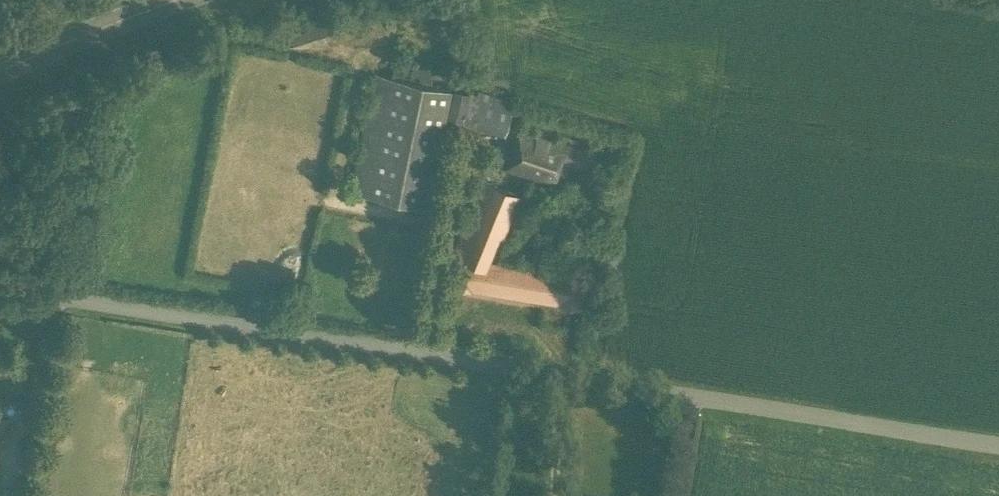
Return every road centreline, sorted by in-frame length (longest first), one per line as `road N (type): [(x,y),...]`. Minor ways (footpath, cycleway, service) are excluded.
road 1 (unclassified): [(0,287),(998,448)]
road 2 (secondary): [(0,73),(185,0)]

